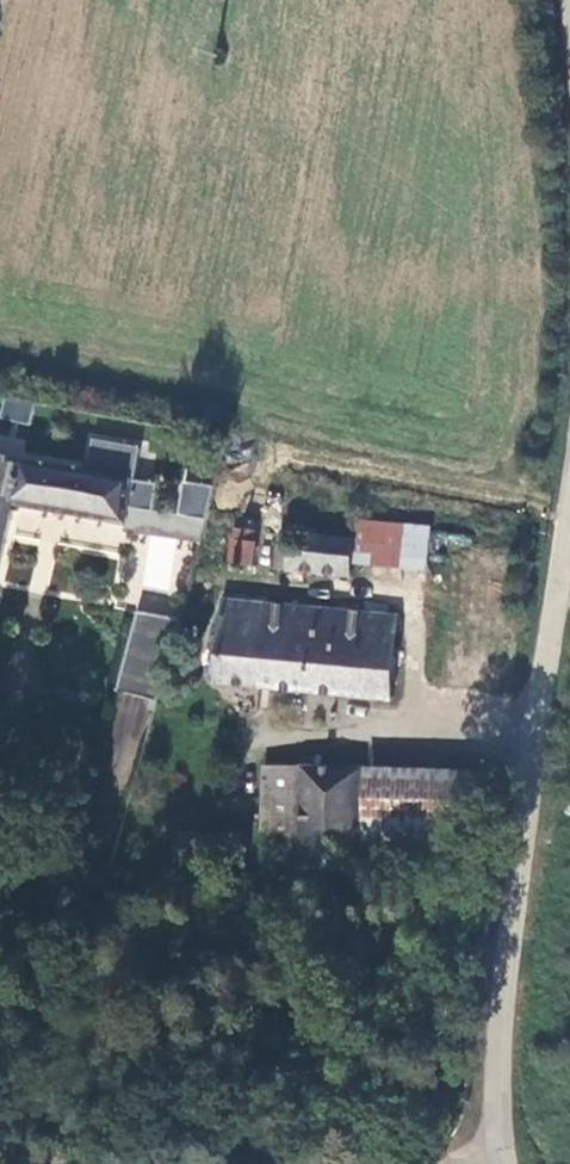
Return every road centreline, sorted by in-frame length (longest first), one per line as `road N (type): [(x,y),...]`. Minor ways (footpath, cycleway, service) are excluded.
road 1 (tertiary): [(505,1163),(501,1038),(569,491)]
road 2 (track): [(500,1142),(268,1163)]

